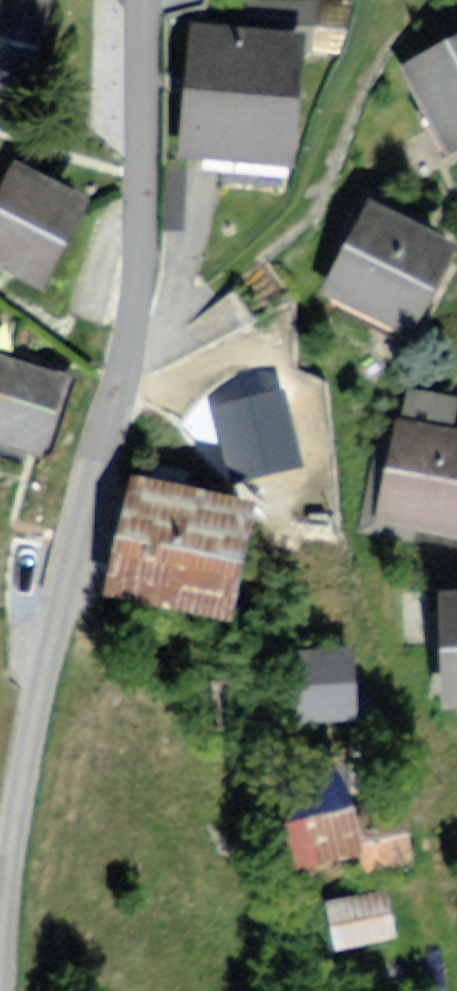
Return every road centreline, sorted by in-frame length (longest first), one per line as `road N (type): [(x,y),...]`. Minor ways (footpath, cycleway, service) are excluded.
road 1 (residential): [(0,906),(112,416),(144,194),(148,0)]

